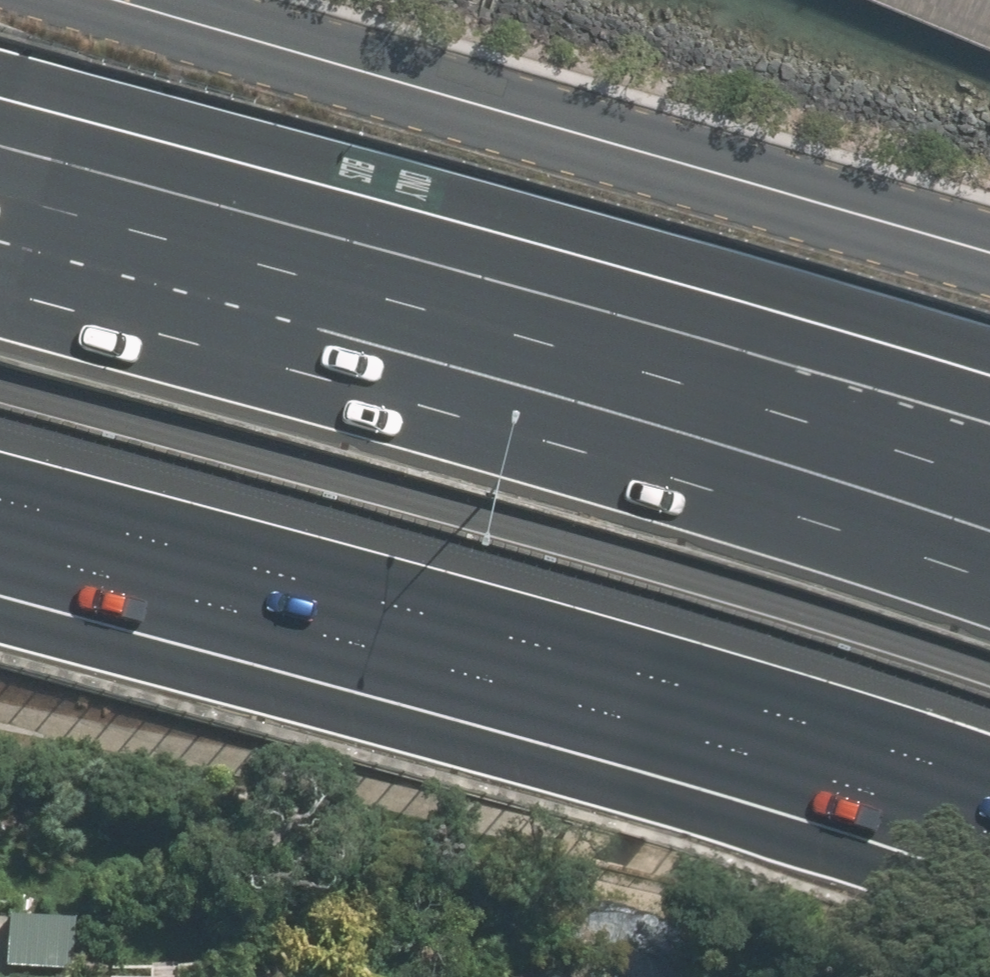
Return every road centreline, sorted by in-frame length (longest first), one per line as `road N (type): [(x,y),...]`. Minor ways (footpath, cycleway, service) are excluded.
road 1 (motorway): [(989,889),(814,824),(0,592)]
road 2 (motorway): [(0,239),(764,456),(989,532)]
road 3 (residential): [(116,0),(989,260)]
road 4 (motorway): [(574,656),(0,503)]
road 5 (motorway): [(989,785),(574,656)]
road 6 (motorway): [(989,753),(574,656)]

